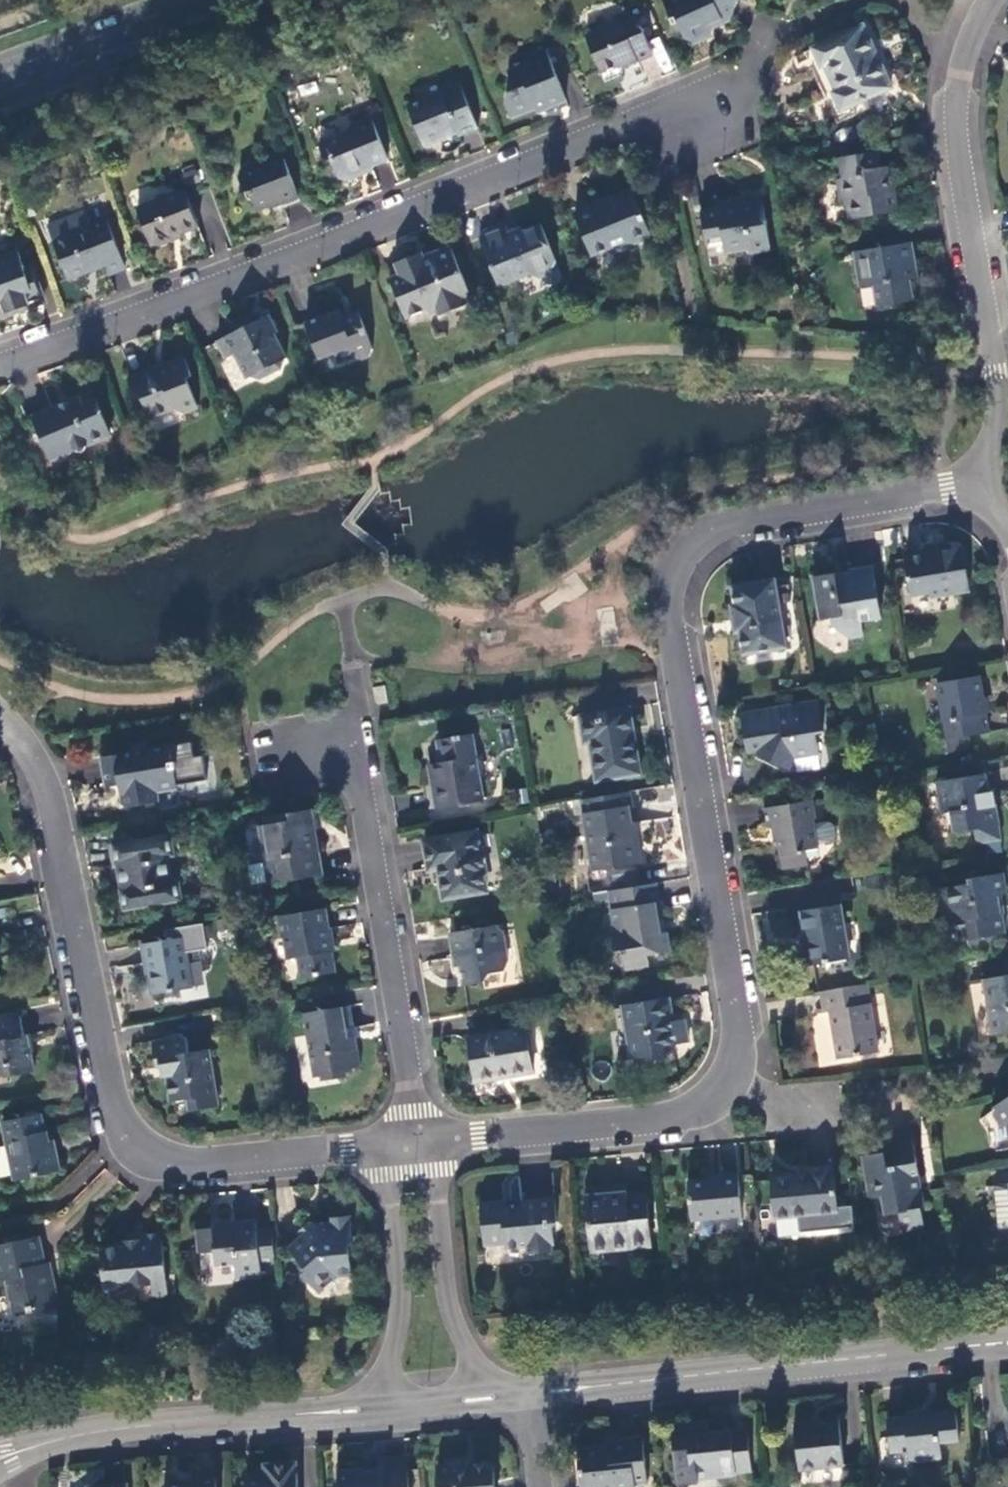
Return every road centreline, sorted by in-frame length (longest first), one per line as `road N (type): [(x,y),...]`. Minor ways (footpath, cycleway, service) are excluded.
road 1 (unclassified): [(981,490),(949,484),(712,523),(682,545),(668,579),(742,1051),(729,1085),(698,1113),(433,1140)]
road 2 (residential): [(0,364),(655,109),(714,114)]
road 3 (unclassified): [(382,1146),(163,1161),(122,1122),(51,793),(0,718)]
road 4 (unclassified): [(981,490),(995,372),(955,127),(959,68),(993,0)]
road 5 (tertiary): [(527,1393),(981,1346)]
road 6 (residential): [(416,1142),(363,793),(341,750)]
road 7 (tertiary): [(46,1444),(161,1420),(387,1408)]
road 8 (unclassified): [(382,1146),(401,1307),(387,1408)]
road 9 (unclassified): [(479,1398),(448,1296),(433,1140)]
road 10 (secondary): [(0,71),(190,0)]

